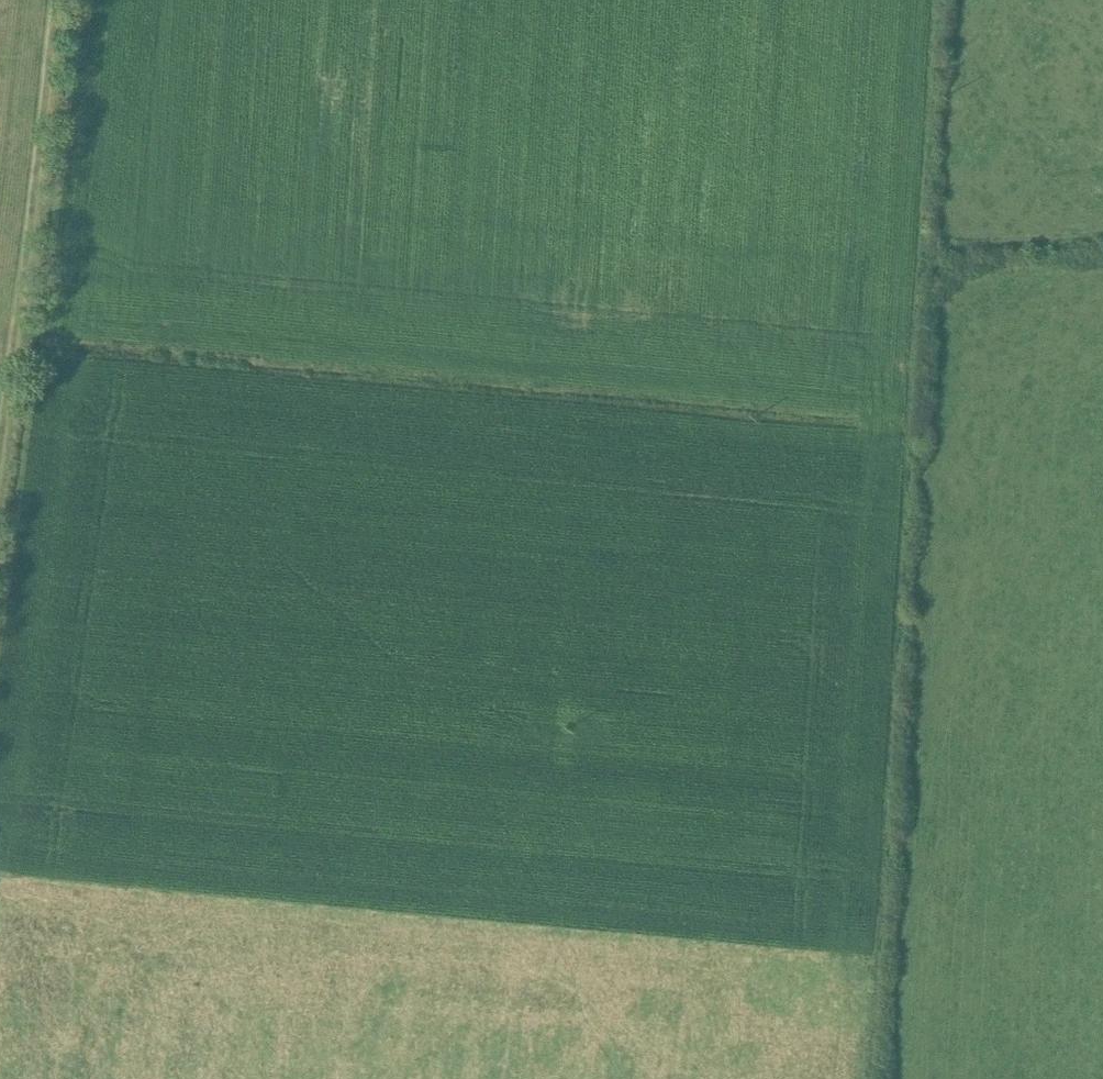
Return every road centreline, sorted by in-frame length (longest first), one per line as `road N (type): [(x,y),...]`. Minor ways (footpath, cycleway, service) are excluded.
road 1 (track): [(0,443),(57,0)]

